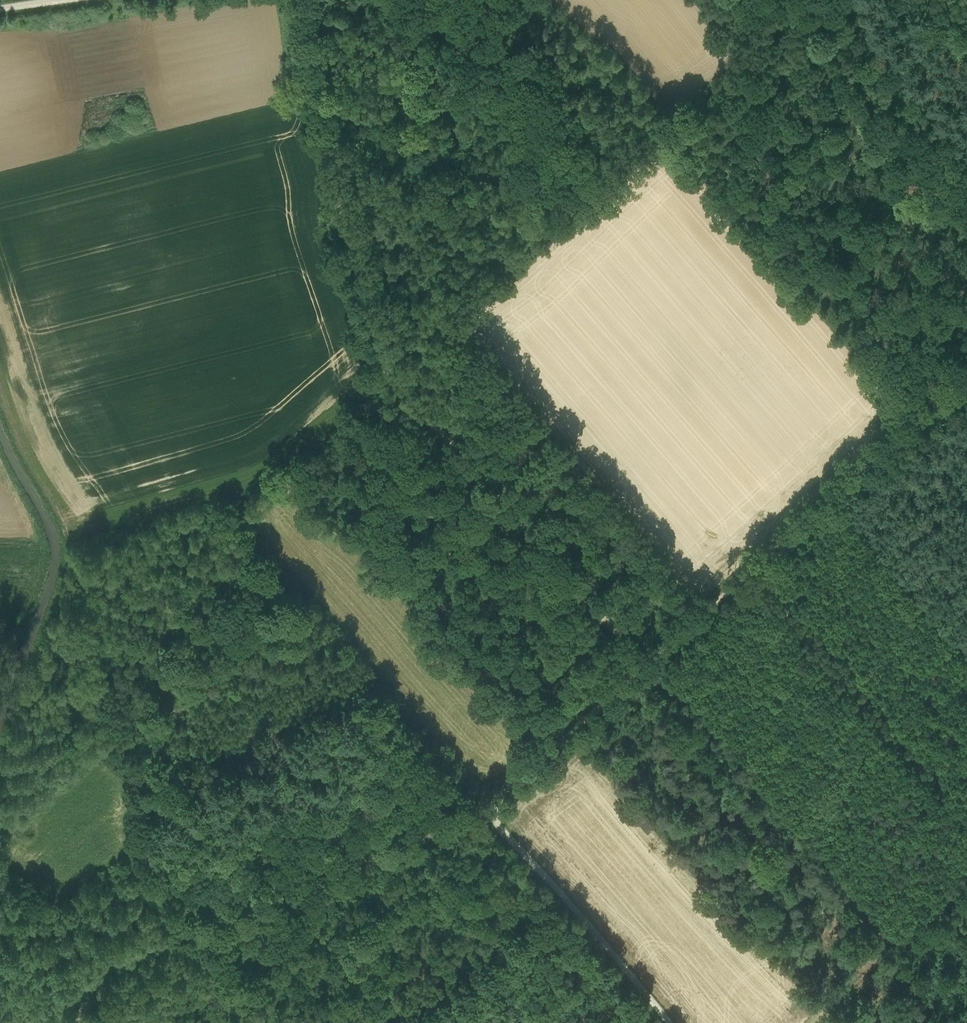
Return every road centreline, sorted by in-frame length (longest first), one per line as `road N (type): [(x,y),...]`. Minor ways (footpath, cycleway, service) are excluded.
road 1 (track): [(292,0),(347,233),(394,377),(645,664)]
road 2 (track): [(483,809),(201,993),(115,992),(83,1007),(76,1022)]
road 3 (track): [(645,664),(966,379)]
road 4 (track): [(483,809),(680,1022)]
road 5 (track): [(645,664),(483,809)]

